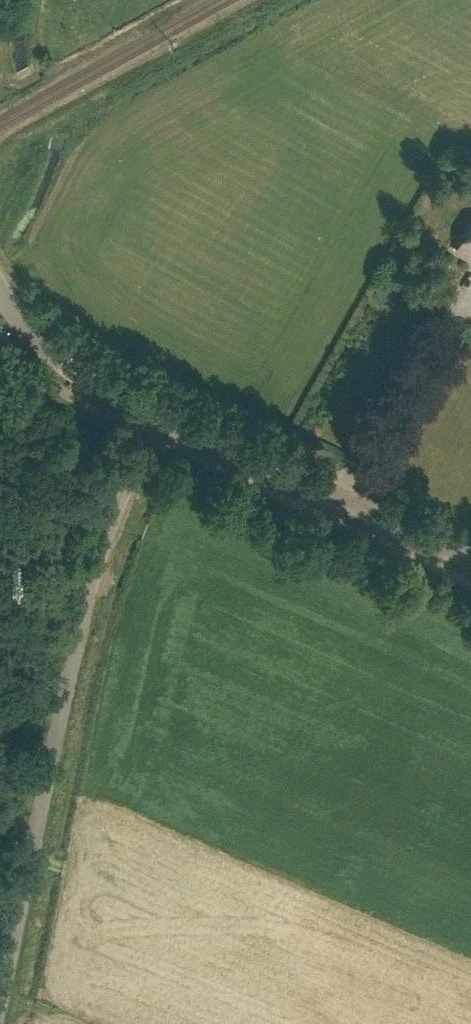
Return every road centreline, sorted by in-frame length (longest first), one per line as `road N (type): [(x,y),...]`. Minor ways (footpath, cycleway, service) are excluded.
road 1 (unclassified): [(0,1002),(91,580),(159,418)]
road 2 (tertiary): [(159,418),(470,564)]
road 3 (tertiary): [(0,288),(23,325),(63,363),(159,418)]

